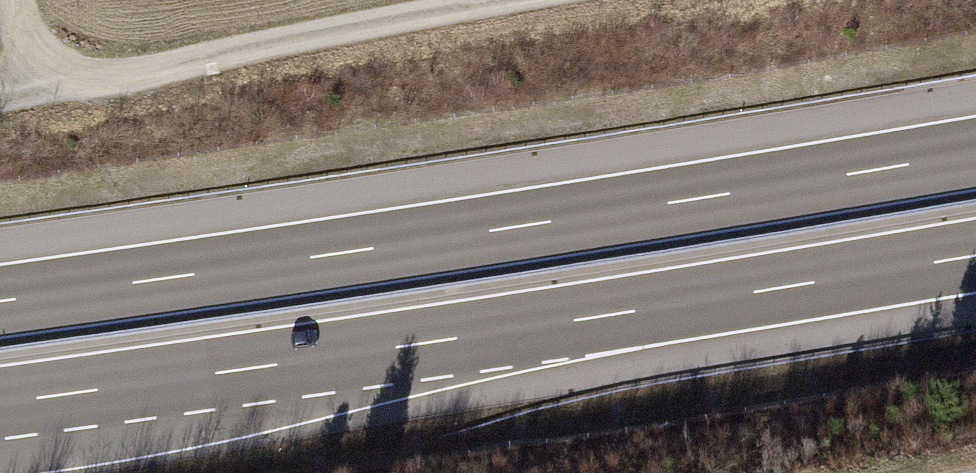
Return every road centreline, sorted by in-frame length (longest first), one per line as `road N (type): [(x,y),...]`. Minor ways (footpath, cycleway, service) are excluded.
road 1 (motorway): [(0,404),(975,254)]
road 2 (motorway): [(975,152),(0,301)]
road 3 (track): [(26,0),(55,56),(79,77),(539,0)]

